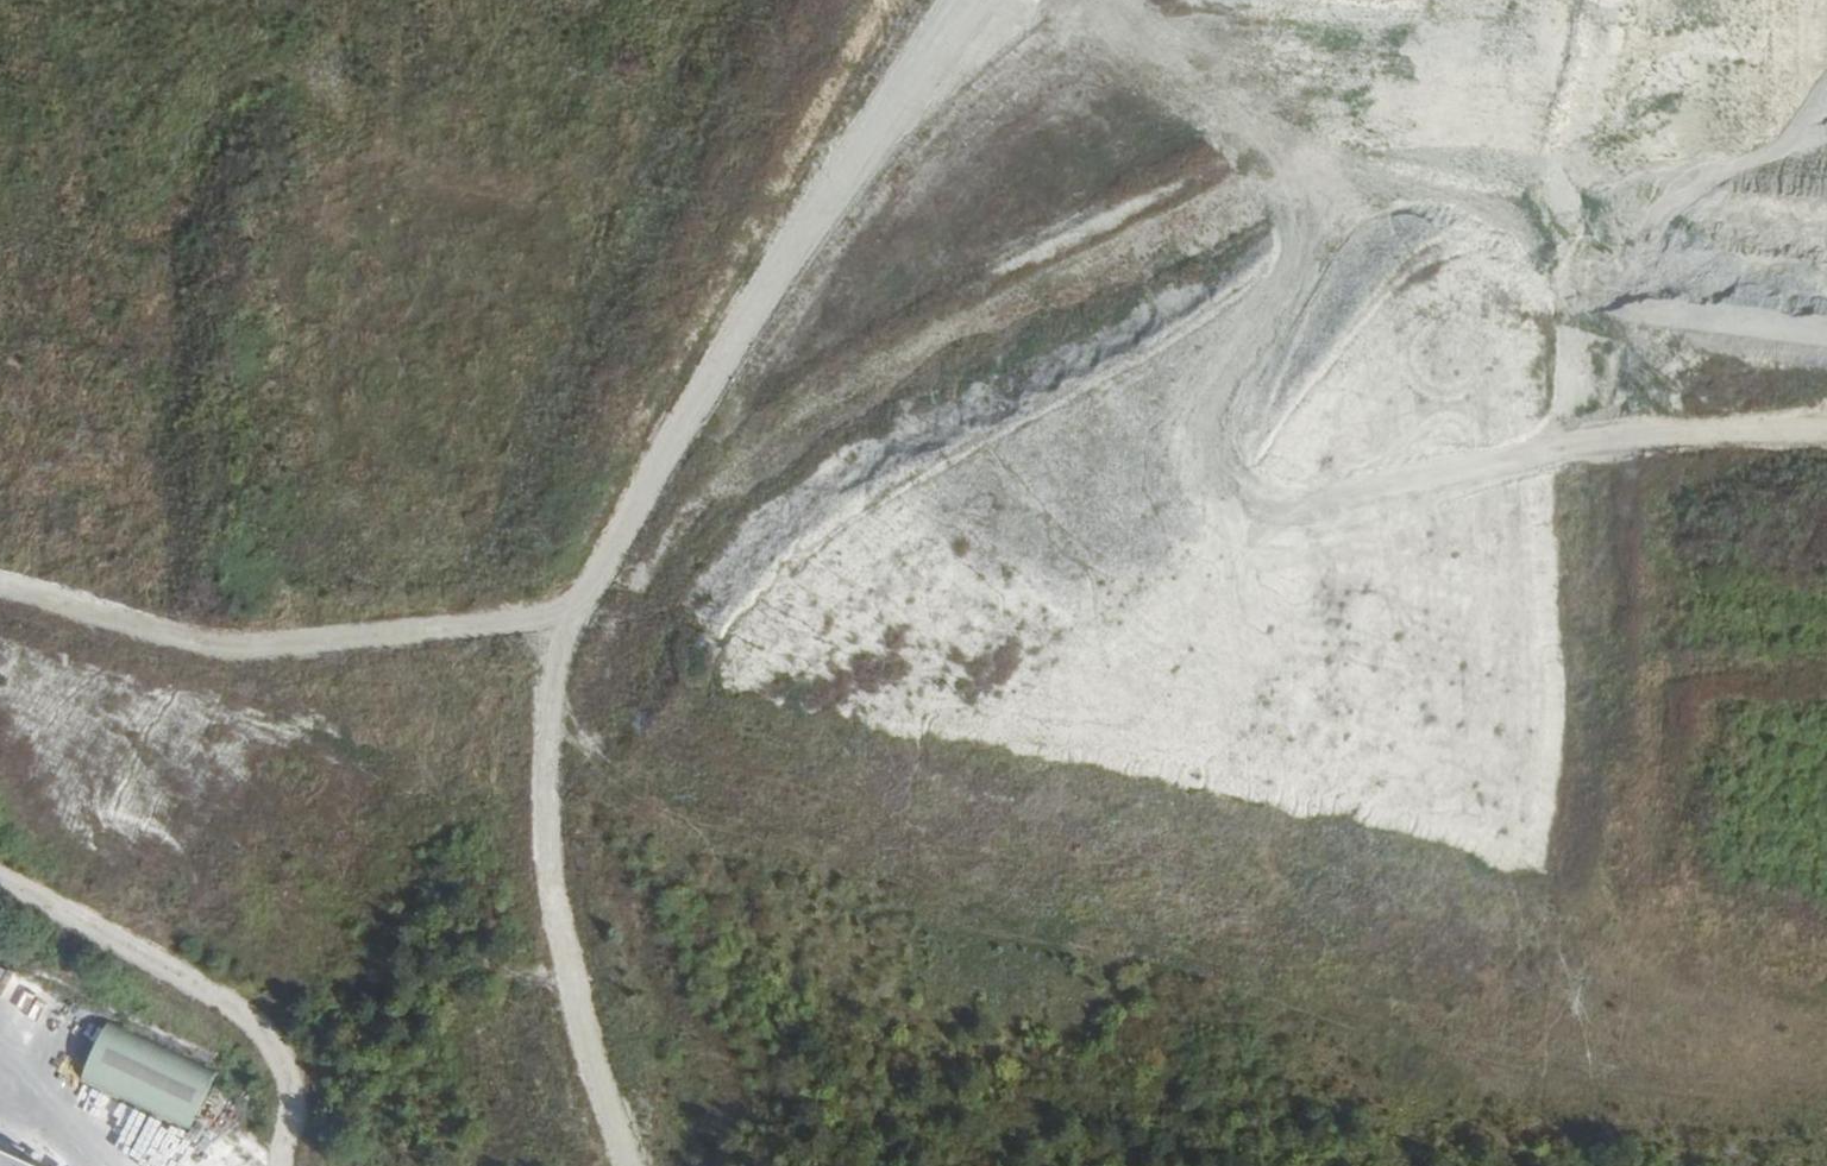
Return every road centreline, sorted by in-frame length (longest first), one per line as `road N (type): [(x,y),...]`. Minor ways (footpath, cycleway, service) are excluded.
road 1 (track): [(640,1165),(601,1077),(543,810),(561,690),(672,592),(949,391),(1465,107),(1587,0)]

